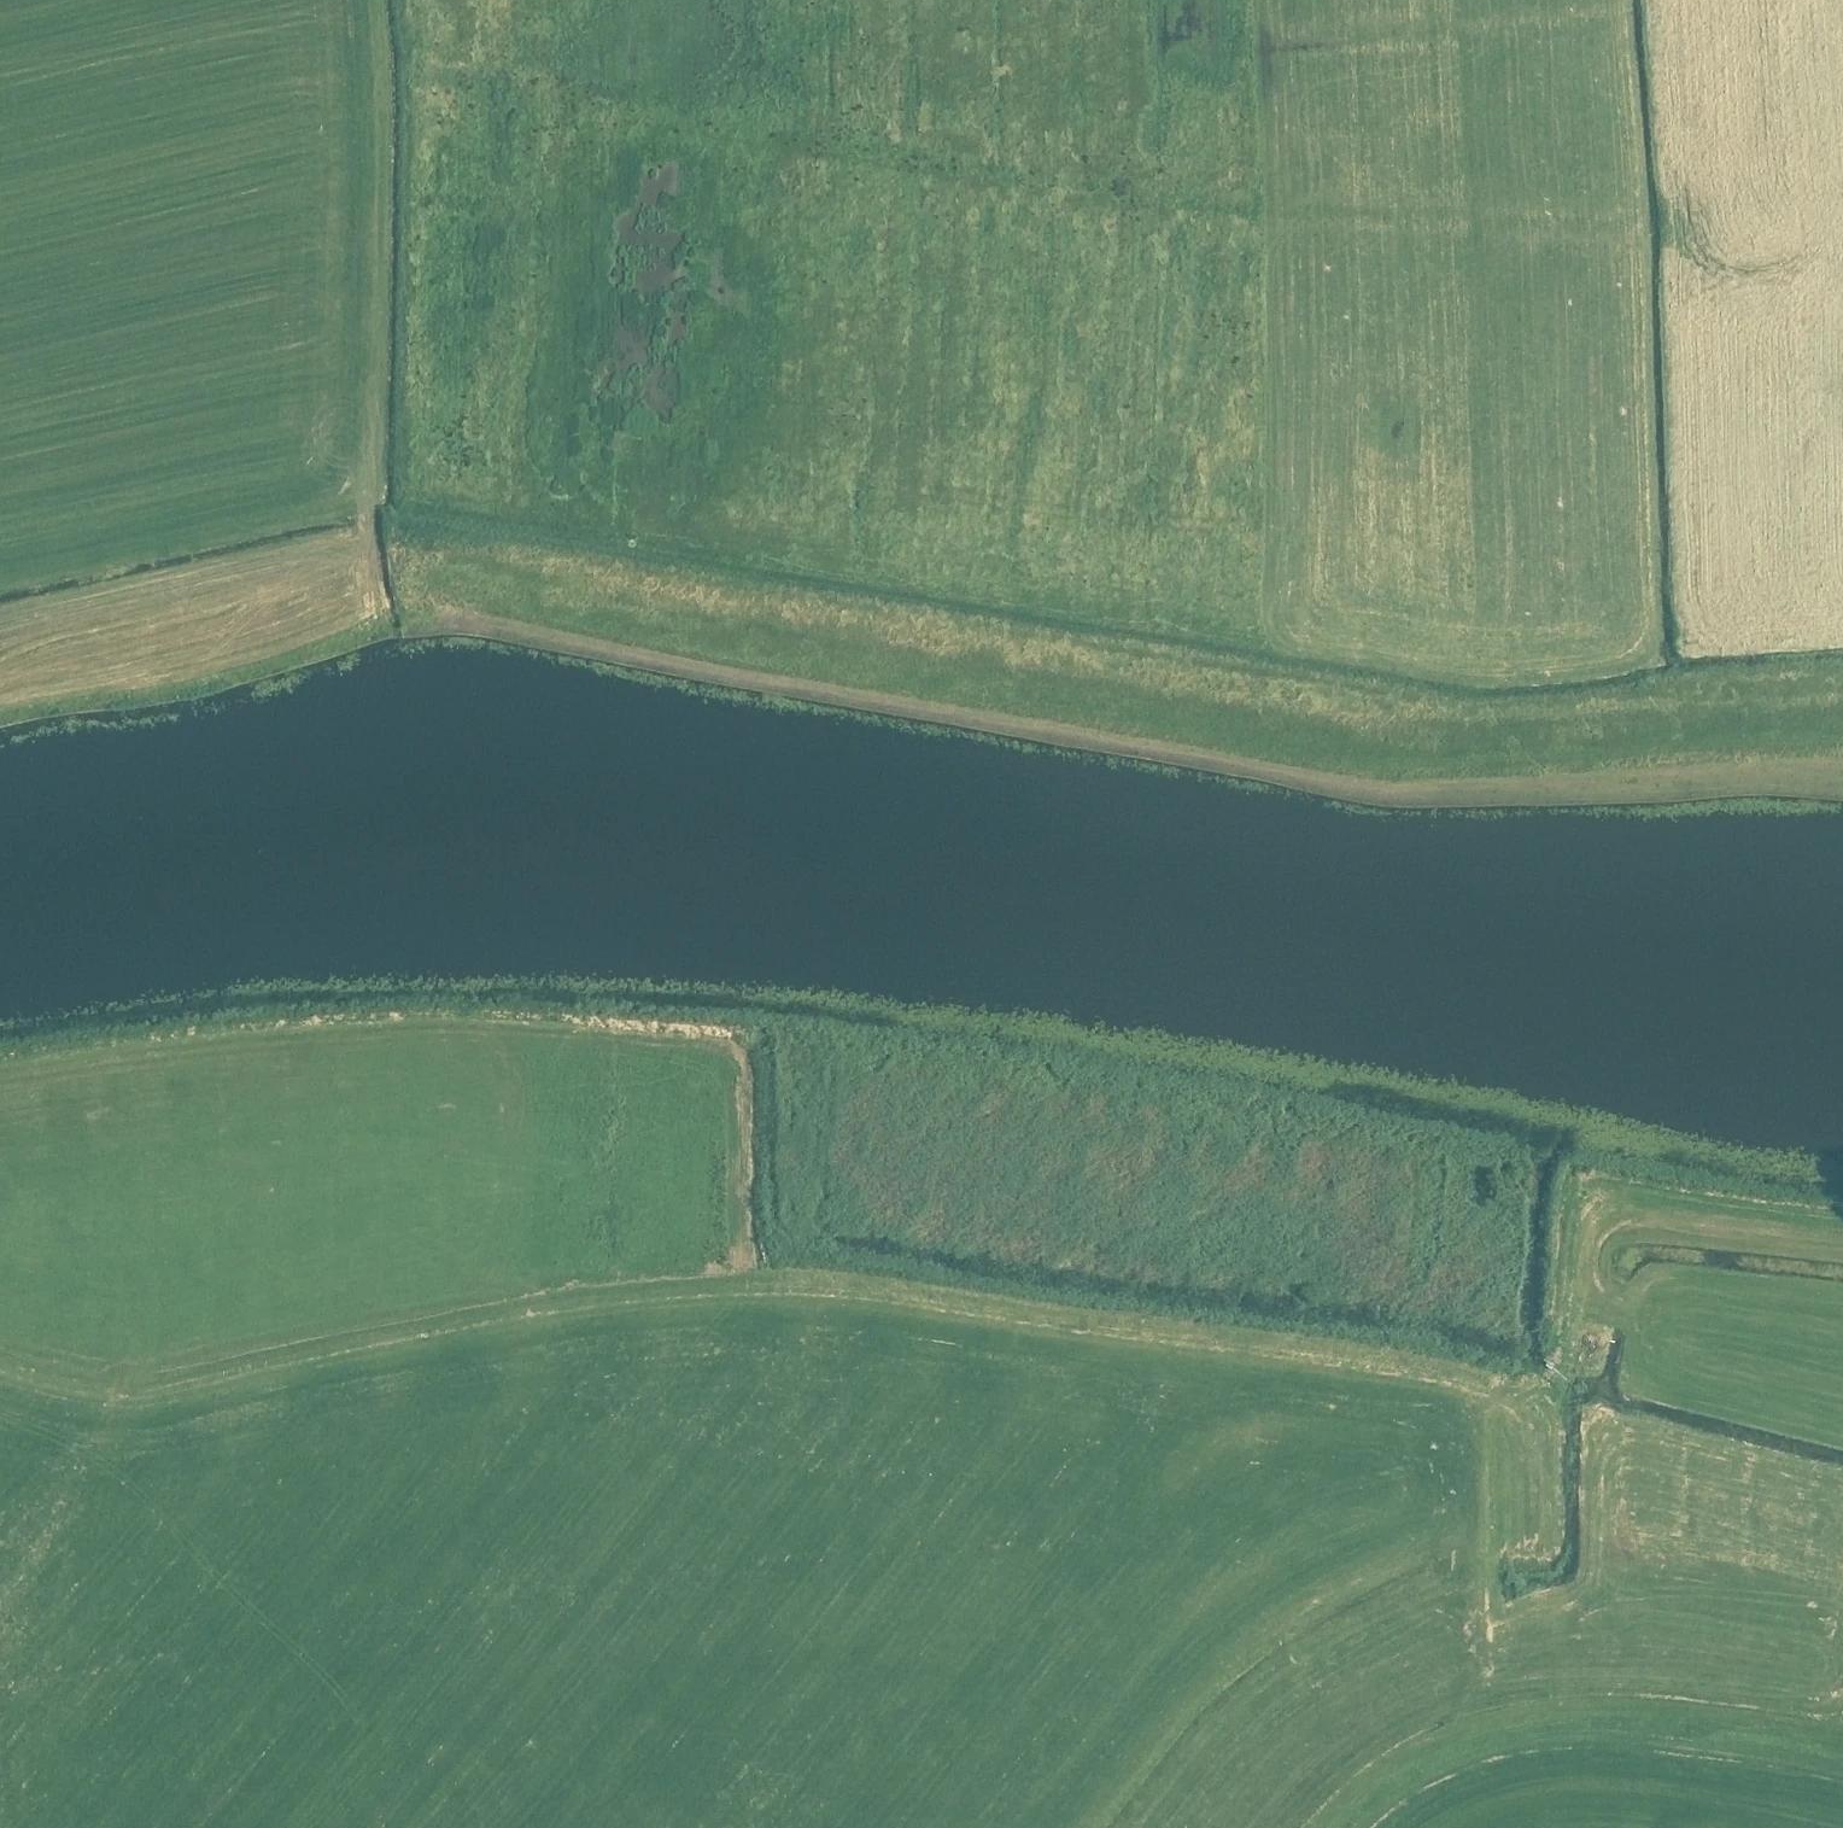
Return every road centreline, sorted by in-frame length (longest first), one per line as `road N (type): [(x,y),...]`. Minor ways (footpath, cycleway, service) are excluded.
road 1 (track): [(1842,1734),(1766,1717),(1637,1703),(1519,1713),(1395,1762),(1312,1827)]

